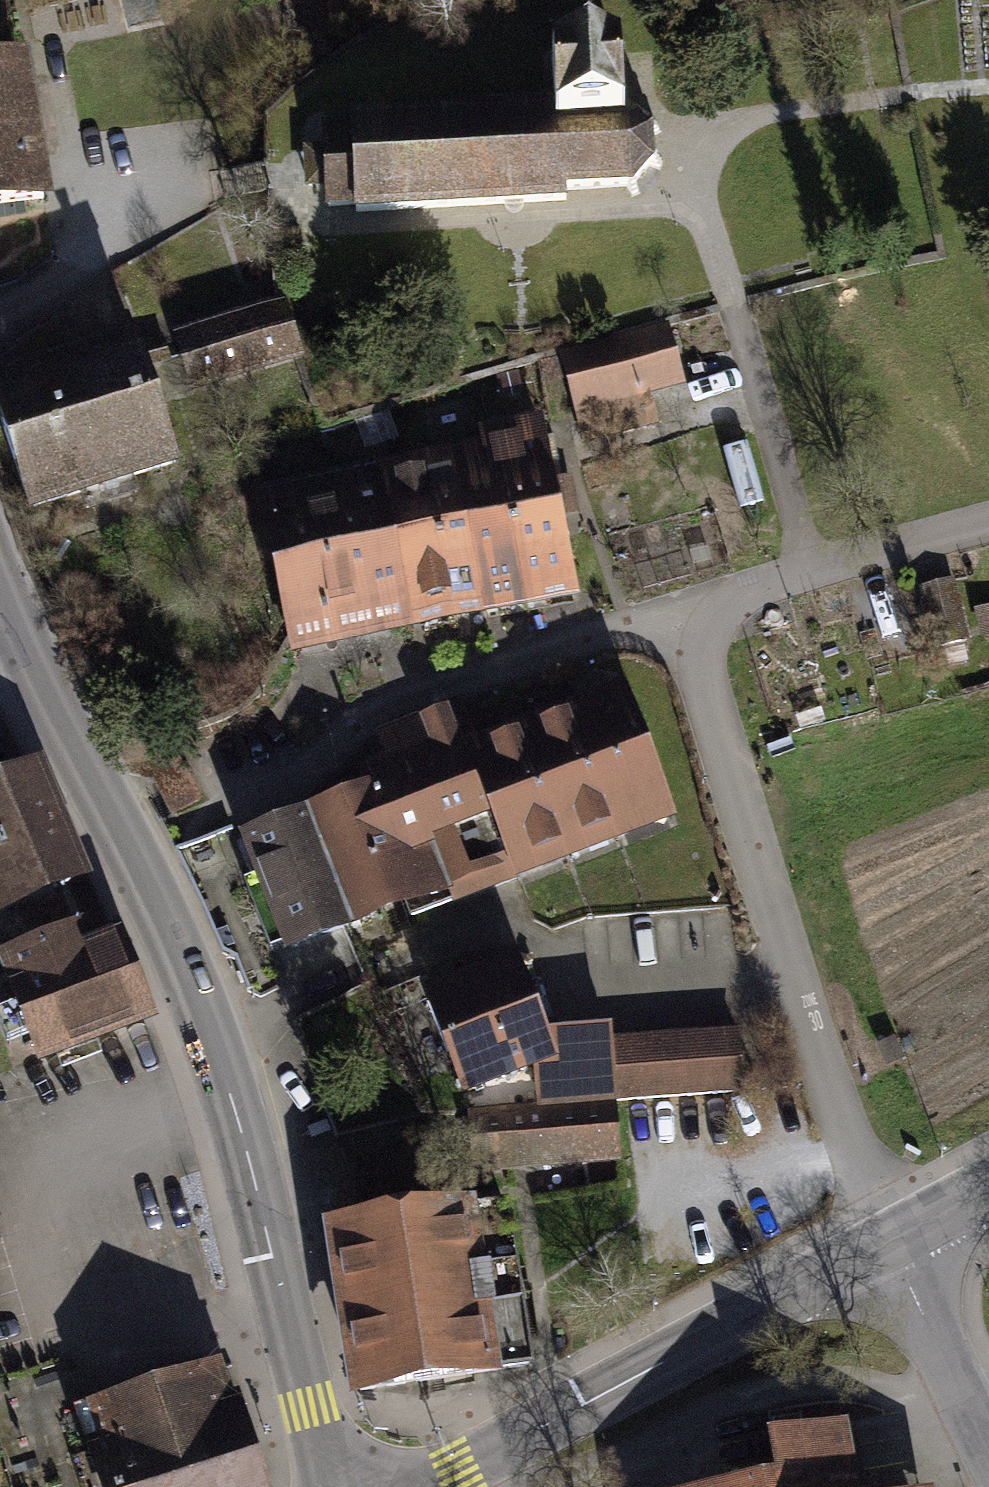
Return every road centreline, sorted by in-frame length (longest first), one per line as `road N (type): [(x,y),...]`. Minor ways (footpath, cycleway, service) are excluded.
road 1 (tertiary): [(21,650),(154,889),(229,1082),(335,1486)]
road 2 (secondary): [(891,1244),(426,1486)]
road 3 (residential): [(891,1244),(988,1448)]

